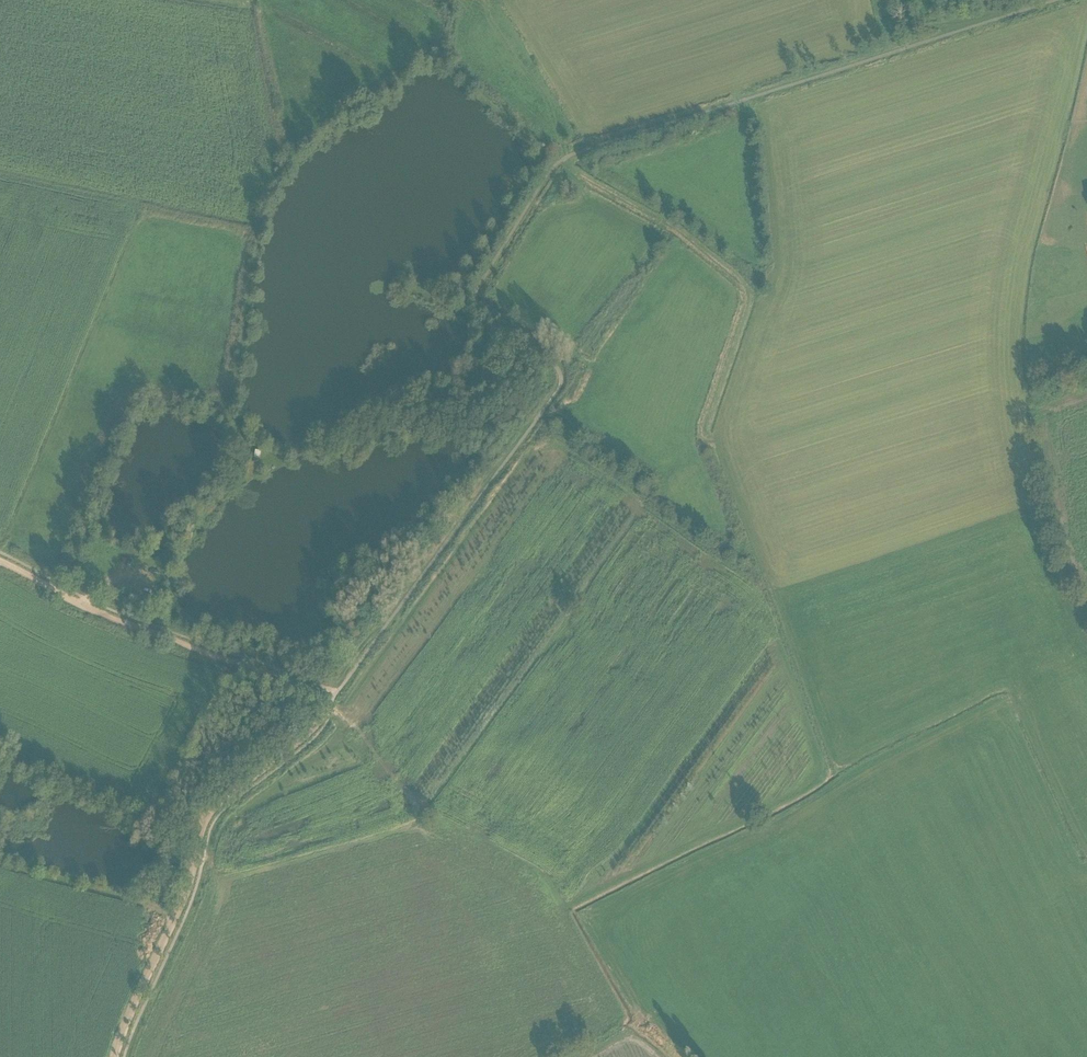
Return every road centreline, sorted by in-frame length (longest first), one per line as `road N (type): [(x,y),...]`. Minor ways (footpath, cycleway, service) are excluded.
road 1 (track): [(329,695),(316,726),(205,821),(182,906),(118,1056)]
road 2 (track): [(329,695),(79,607),(0,564)]
road 3 (track): [(881,0),(890,26),(917,35),(1030,0)]

